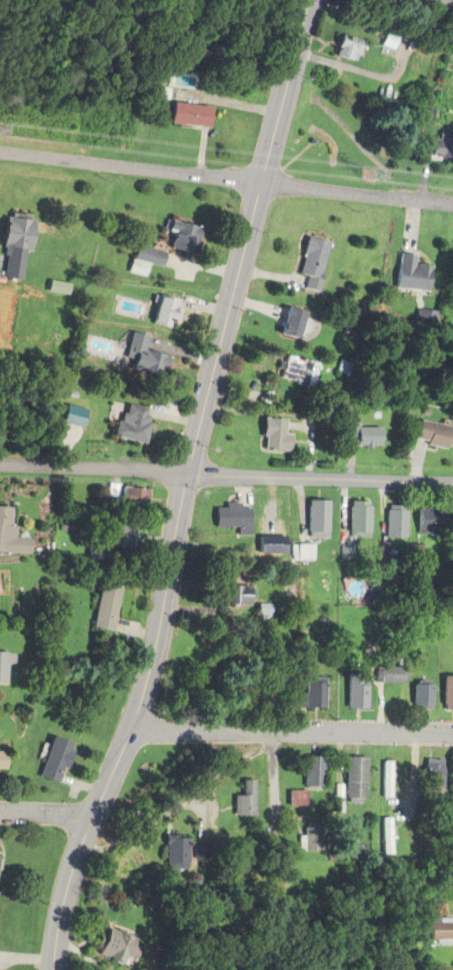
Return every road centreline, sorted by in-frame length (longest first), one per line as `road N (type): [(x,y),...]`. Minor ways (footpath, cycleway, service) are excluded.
road 1 (tertiary): [(54,969),(63,910),(154,650),(188,473),(308,0)]
road 2 (residential): [(452,204),(0,151)]
road 3 (residential): [(132,730),(452,732)]
road 4 (residential): [(452,484),(188,473)]
road 5 (residential): [(0,467),(188,473)]

